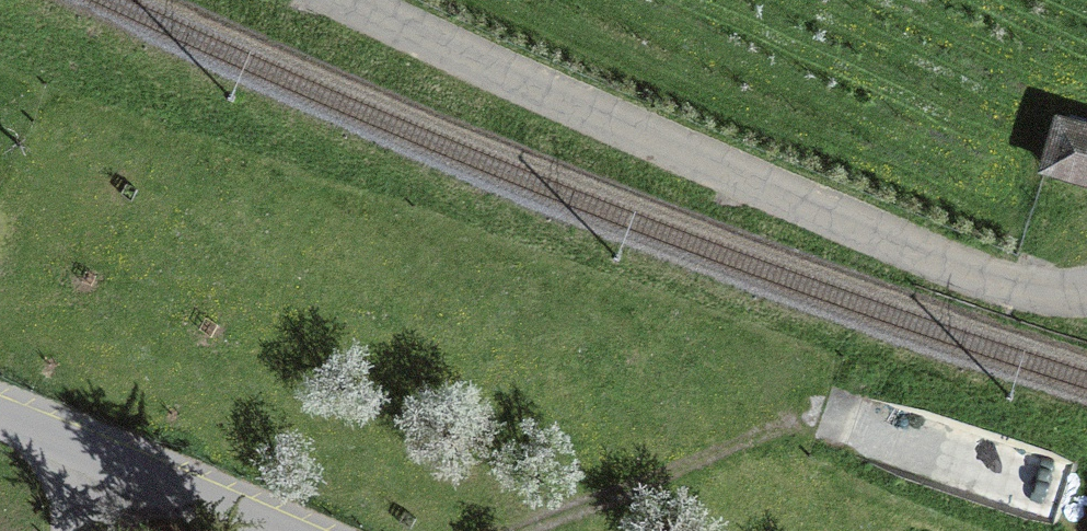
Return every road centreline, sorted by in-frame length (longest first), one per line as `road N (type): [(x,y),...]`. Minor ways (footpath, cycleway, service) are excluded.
road 1 (unclassified): [(355,0),(937,253),(1031,286),(1086,284)]
road 2 (track): [(498,530),(808,413)]
road 3 (tertiary): [(279,530),(0,415)]

